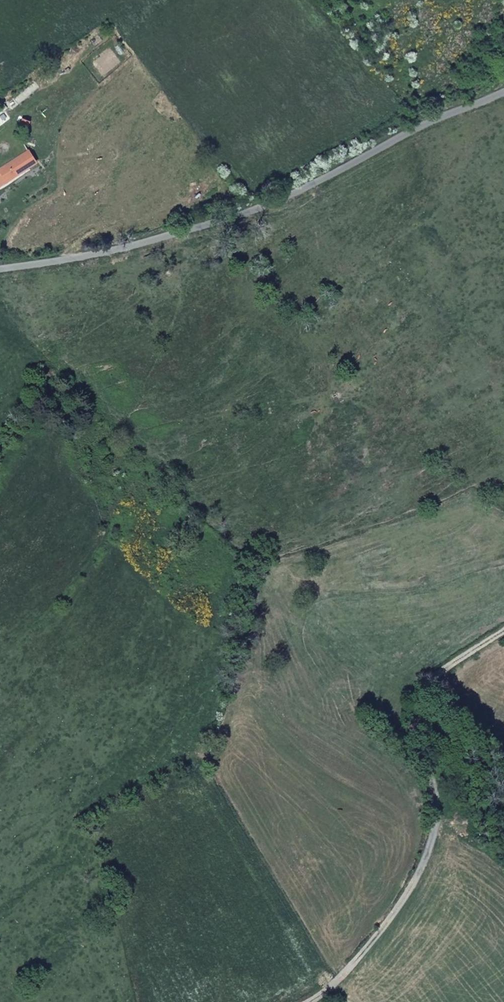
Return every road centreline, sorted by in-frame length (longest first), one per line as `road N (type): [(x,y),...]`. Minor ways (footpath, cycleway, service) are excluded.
road 1 (unclassified): [(503,94),(221,224),(0,270)]
road 2 (track): [(503,633),(426,684),(414,717),(432,802),(422,868),(380,932),(336,981),(304,1001)]

